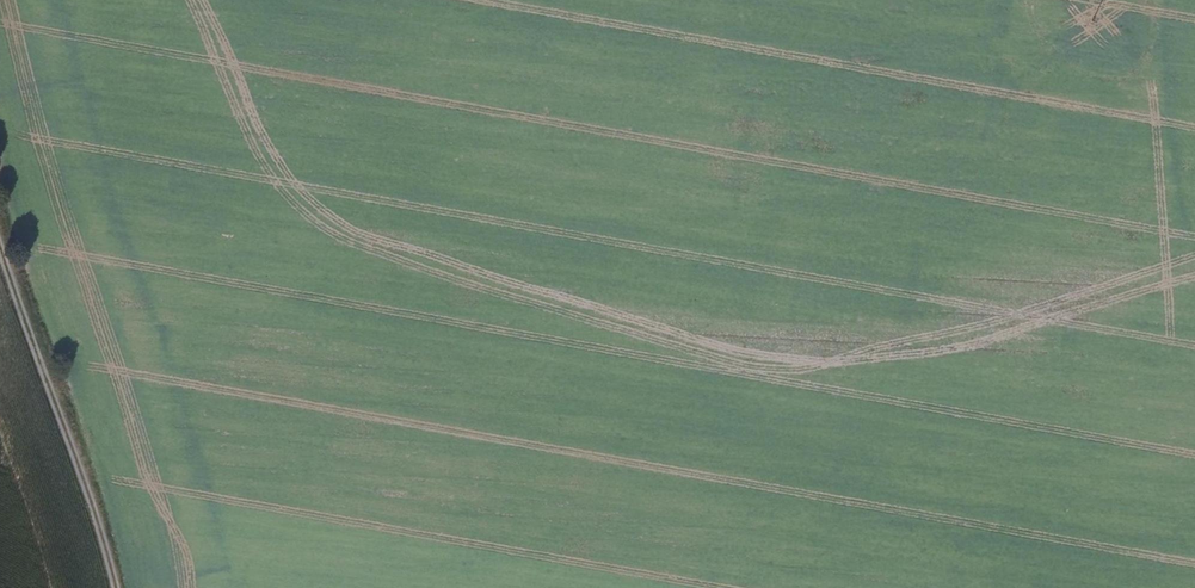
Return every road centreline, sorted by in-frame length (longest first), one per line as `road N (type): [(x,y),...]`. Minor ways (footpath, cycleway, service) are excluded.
road 1 (track): [(0,222),(121,587)]

